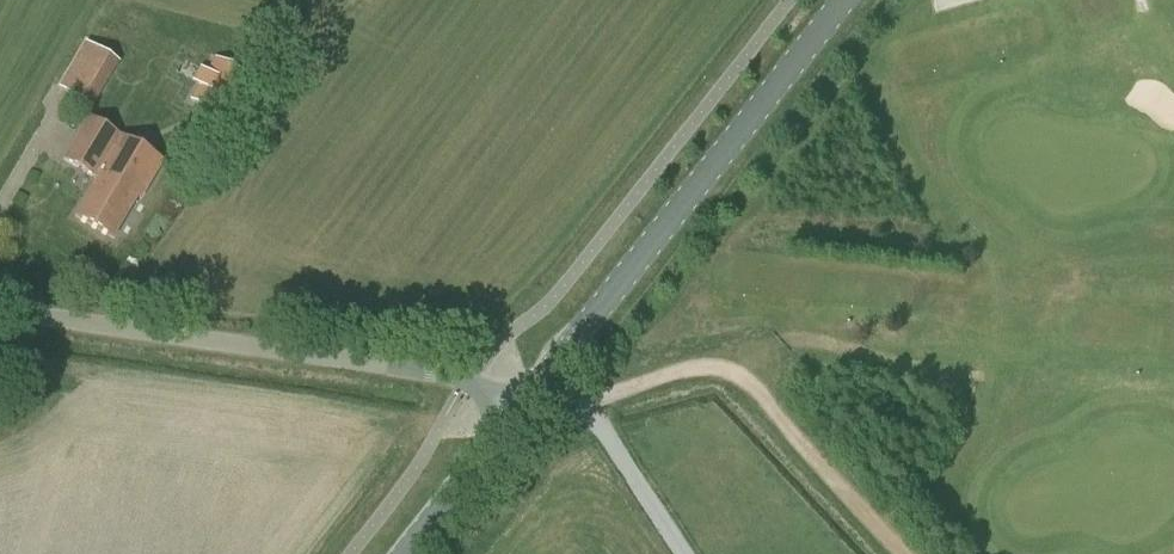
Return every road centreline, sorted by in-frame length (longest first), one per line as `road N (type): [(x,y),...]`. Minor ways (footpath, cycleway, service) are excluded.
road 1 (unclassified): [(531,396),(0,312)]
road 2 (secondary): [(531,396),(844,0)]
road 3 (track): [(531,396),(591,397),(698,366),(735,380),(907,553)]
road 4 (secondary): [(405,553),(531,396)]

